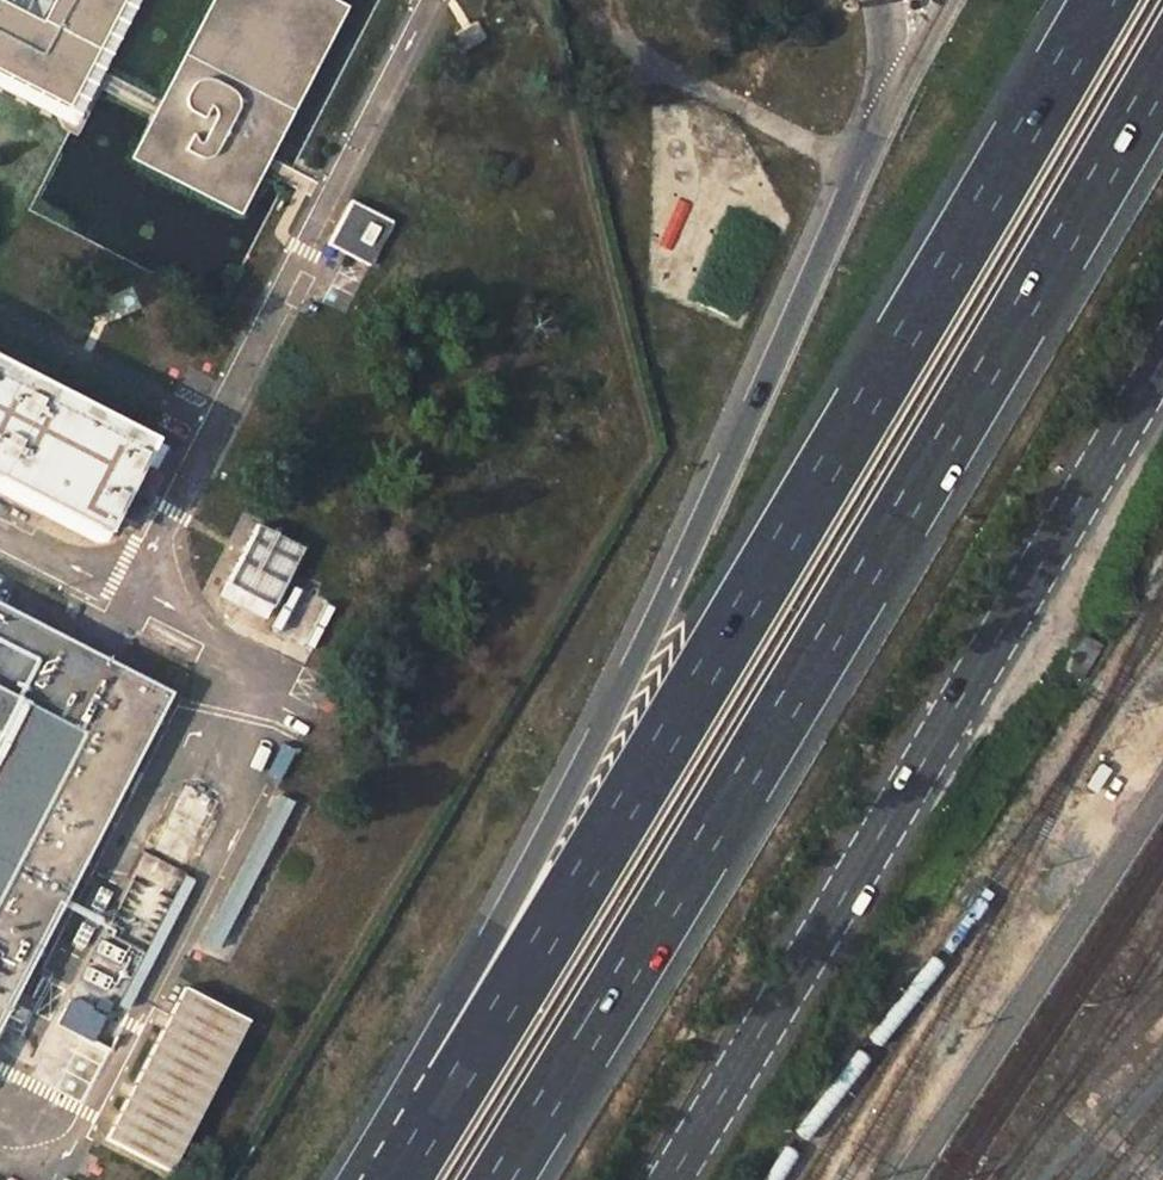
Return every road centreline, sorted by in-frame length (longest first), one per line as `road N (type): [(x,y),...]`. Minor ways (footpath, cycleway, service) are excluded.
road 1 (motorway): [(1102,0),(396,1179)]
road 2 (motorway): [(500,1179),(1162,70)]
road 3 (motorway): [(895,95),(391,1179)]
road 4 (secondary): [(1162,355),(669,1179)]

